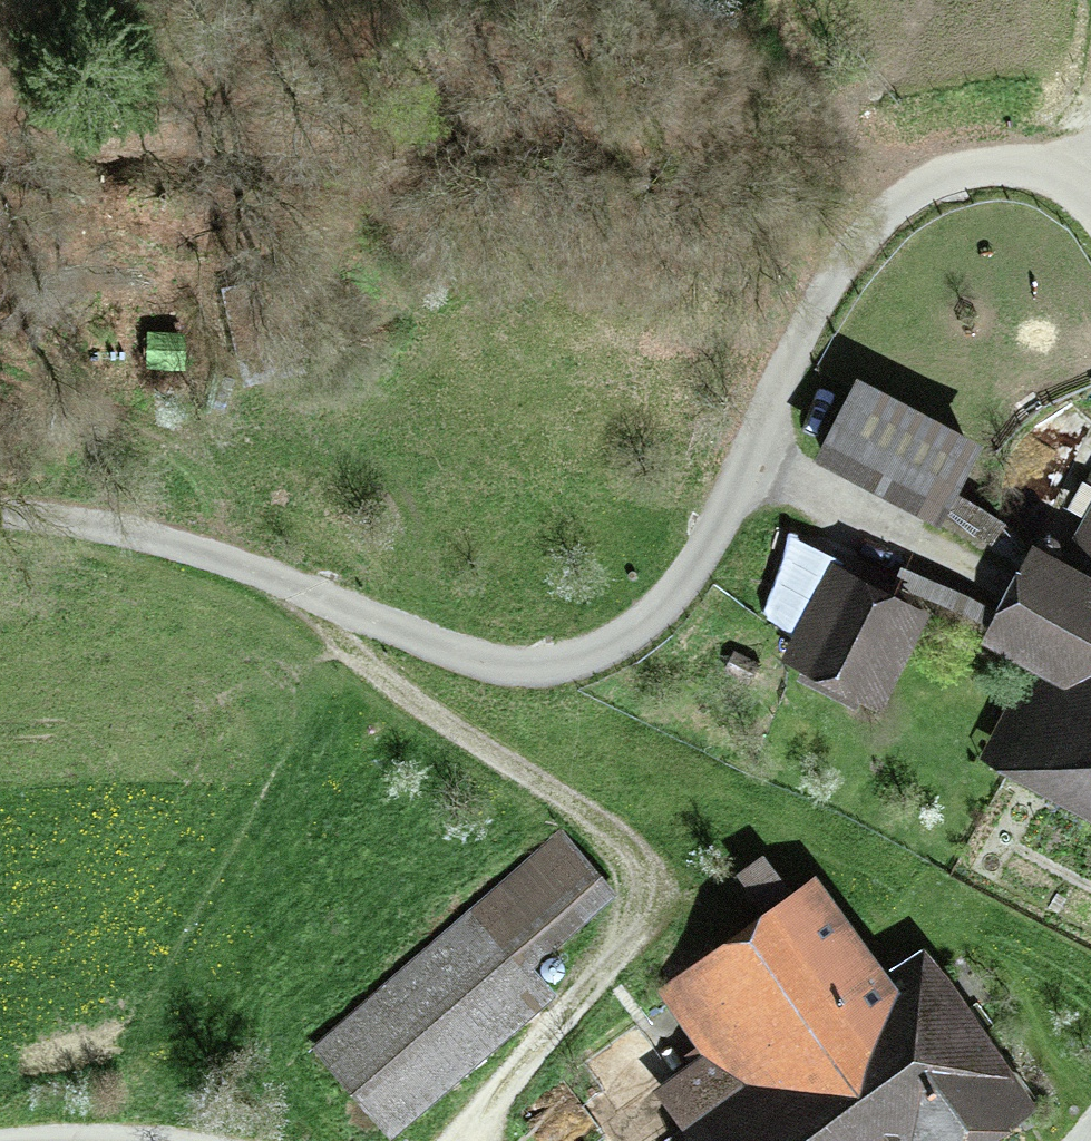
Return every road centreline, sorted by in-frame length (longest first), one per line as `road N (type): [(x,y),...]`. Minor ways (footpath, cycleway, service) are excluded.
road 1 (unclassified): [(1090,211),(1041,171),(984,166),(925,183),(867,229),(806,317),(755,454),(670,614),(582,672),(333,611),(49,517),(0,518)]
road 2 (track): [(925,183),(794,142),(648,112),(472,110),(252,161),(0,139)]
road 3 (track): [(333,611),(367,681),(616,848),(660,908),(613,982),(460,1140)]

